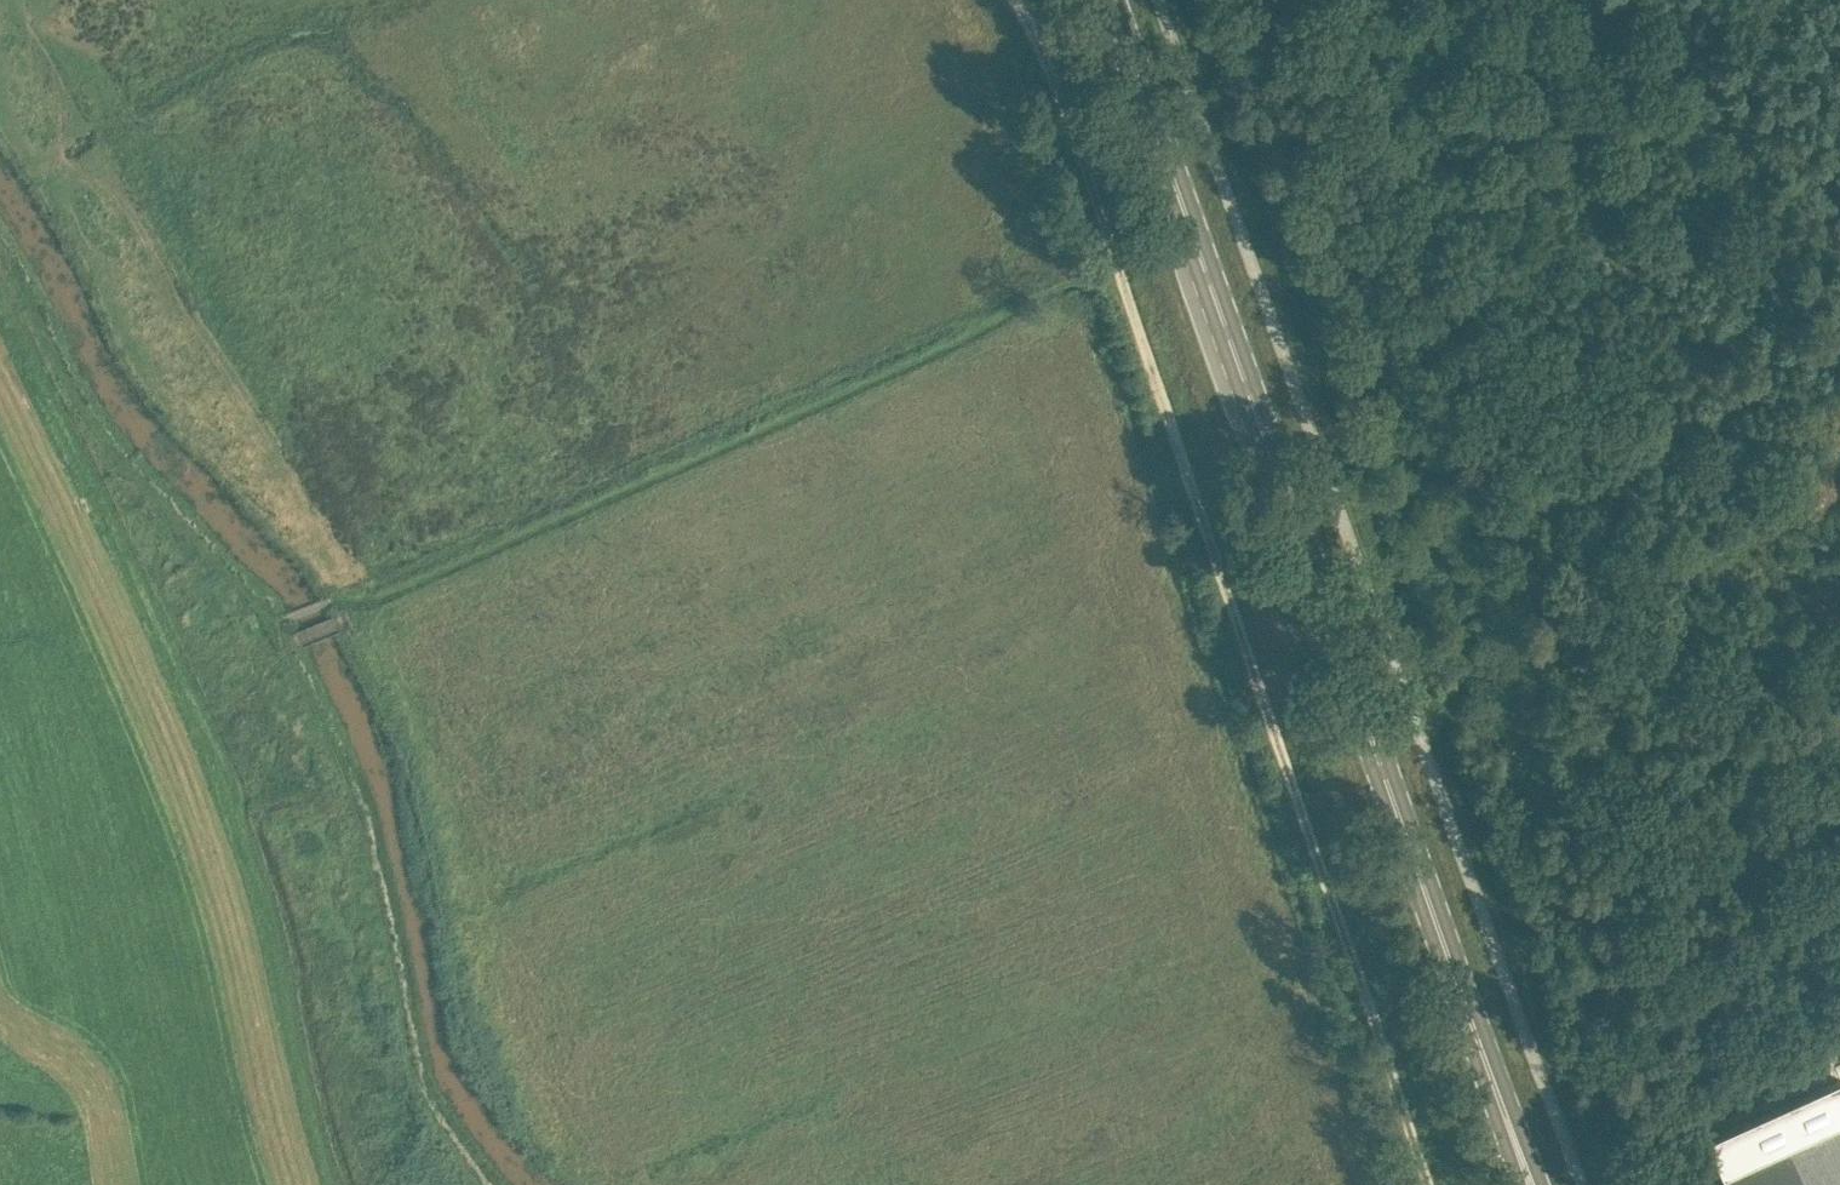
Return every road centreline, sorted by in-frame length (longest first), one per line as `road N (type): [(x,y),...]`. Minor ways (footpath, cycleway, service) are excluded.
road 1 (primary): [(1537,1184),(1114,0)]
road 2 (track): [(1436,1184),(1117,246)]
road 3 (track): [(1117,246),(1029,0)]

